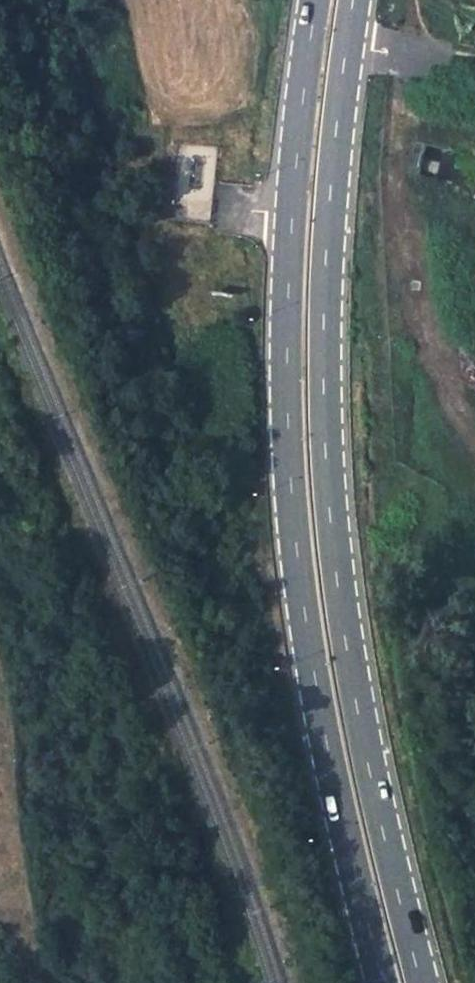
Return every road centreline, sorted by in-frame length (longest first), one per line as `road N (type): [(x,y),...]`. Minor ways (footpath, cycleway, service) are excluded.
road 1 (primary): [(421,982),(355,703),(328,503),(323,302),(353,0)]
road 2 (primary): [(317,0),(294,185),(292,500),(334,779),(384,982)]
road 3 (track): [(474,69),(346,44)]

